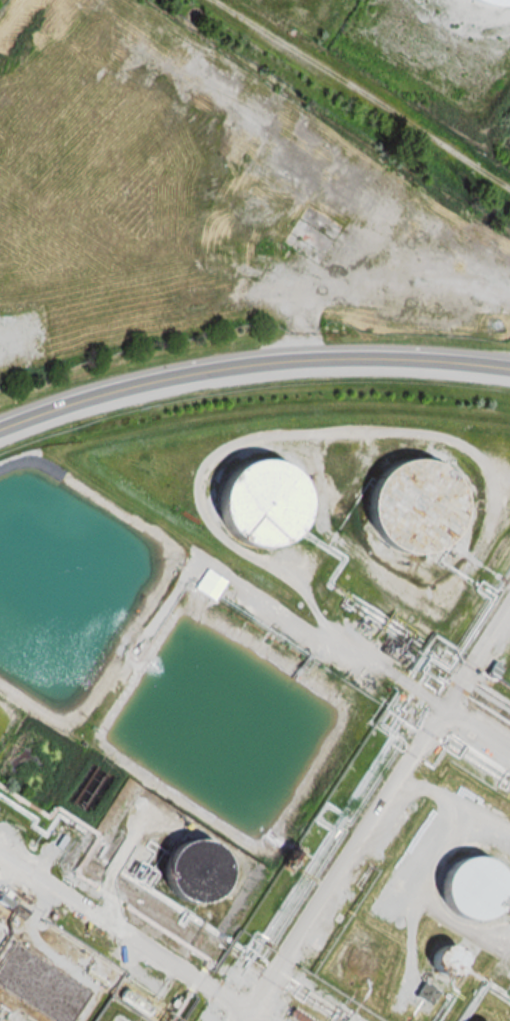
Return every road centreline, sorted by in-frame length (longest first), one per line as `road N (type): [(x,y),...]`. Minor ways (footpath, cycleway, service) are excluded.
road 1 (secondary): [(0,427),(103,392),(255,363),(365,359),(509,370)]

